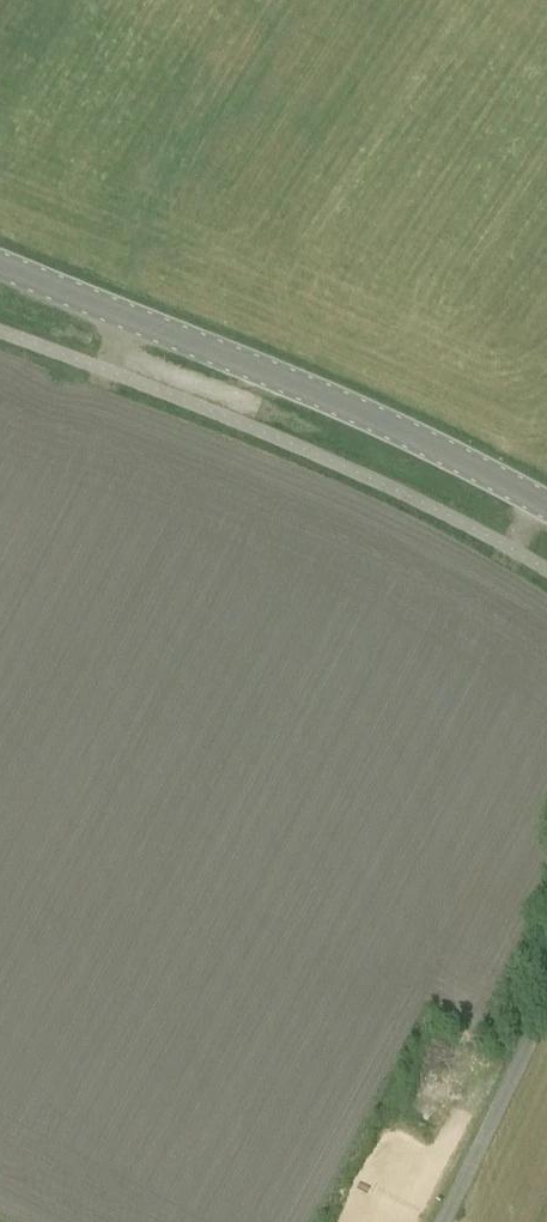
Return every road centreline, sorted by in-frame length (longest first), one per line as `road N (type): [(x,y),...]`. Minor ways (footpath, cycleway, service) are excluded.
road 1 (secondary): [(546,508),(431,444),(0,264)]
road 2 (unclassified): [(442,1221),(546,1005)]

